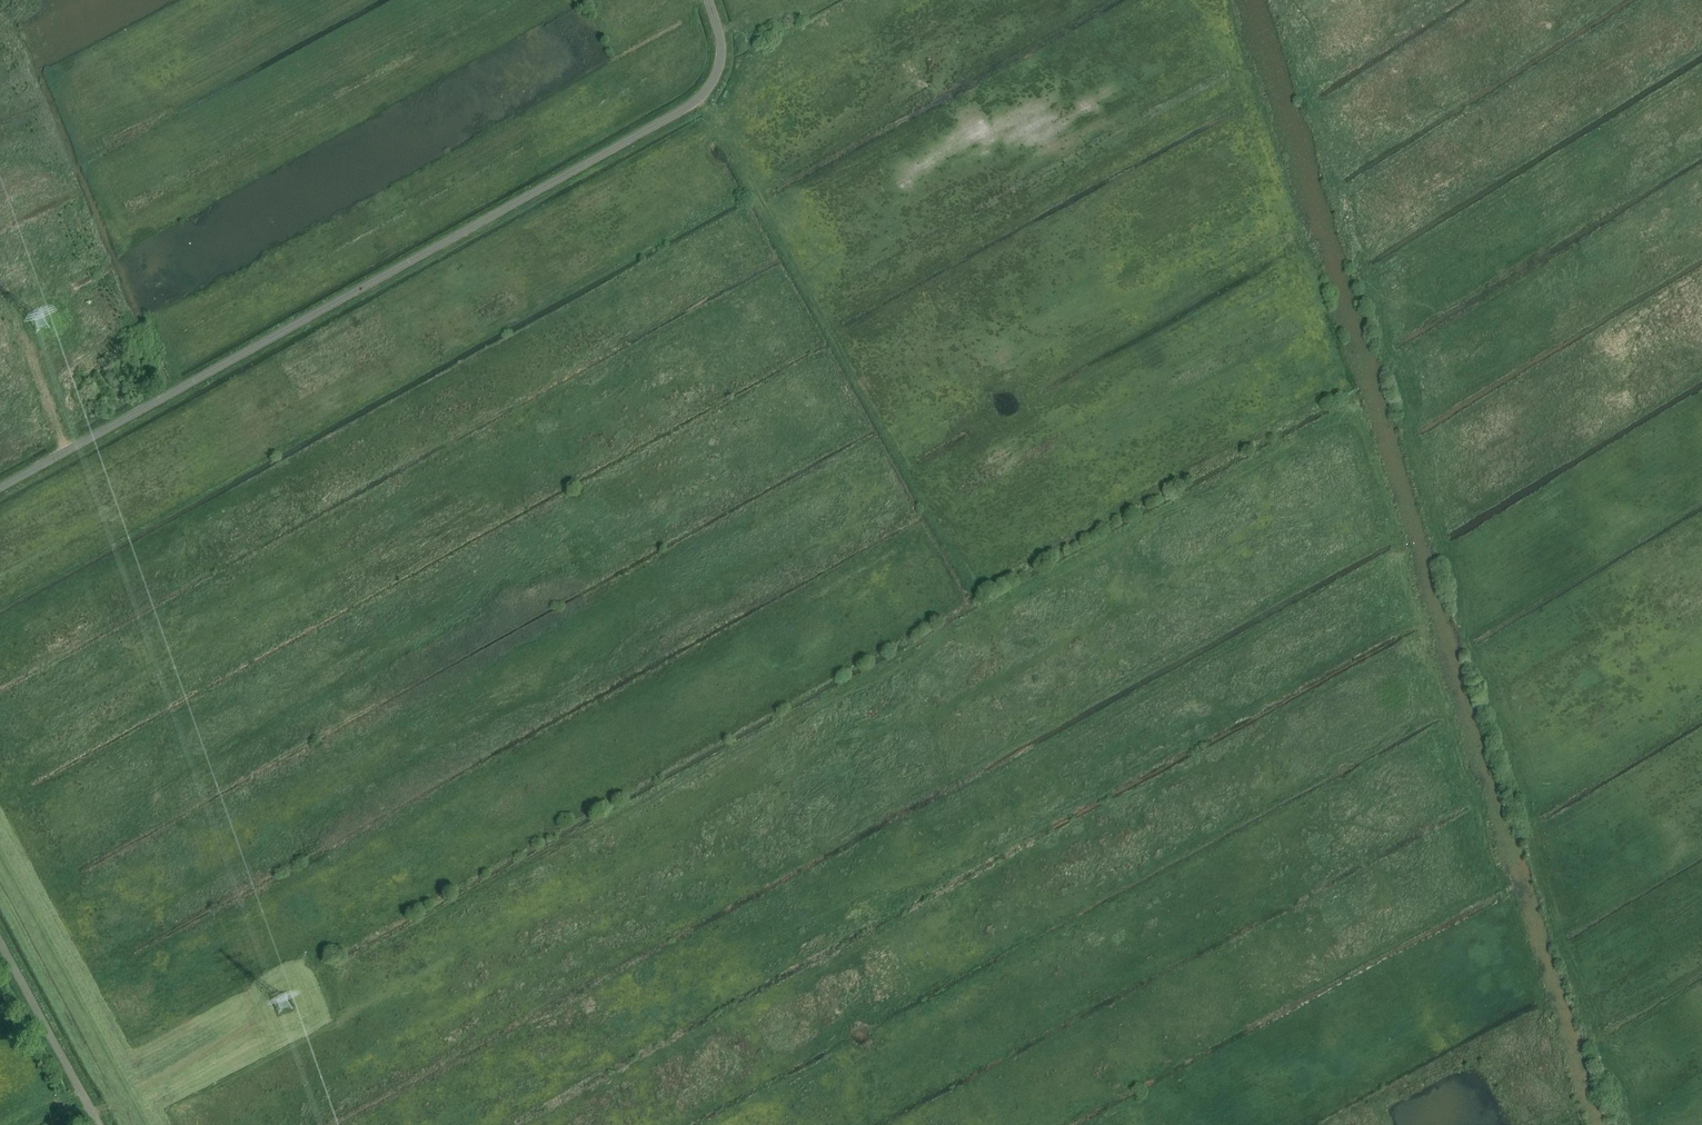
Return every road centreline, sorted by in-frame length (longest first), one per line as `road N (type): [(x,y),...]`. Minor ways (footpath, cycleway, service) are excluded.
road 1 (unclassified): [(0,487),(689,105),(717,72),(721,46),(708,0)]
road 2 (track): [(150,1124),(0,843)]
road 3 (unclassified): [(98,1124),(0,942)]

